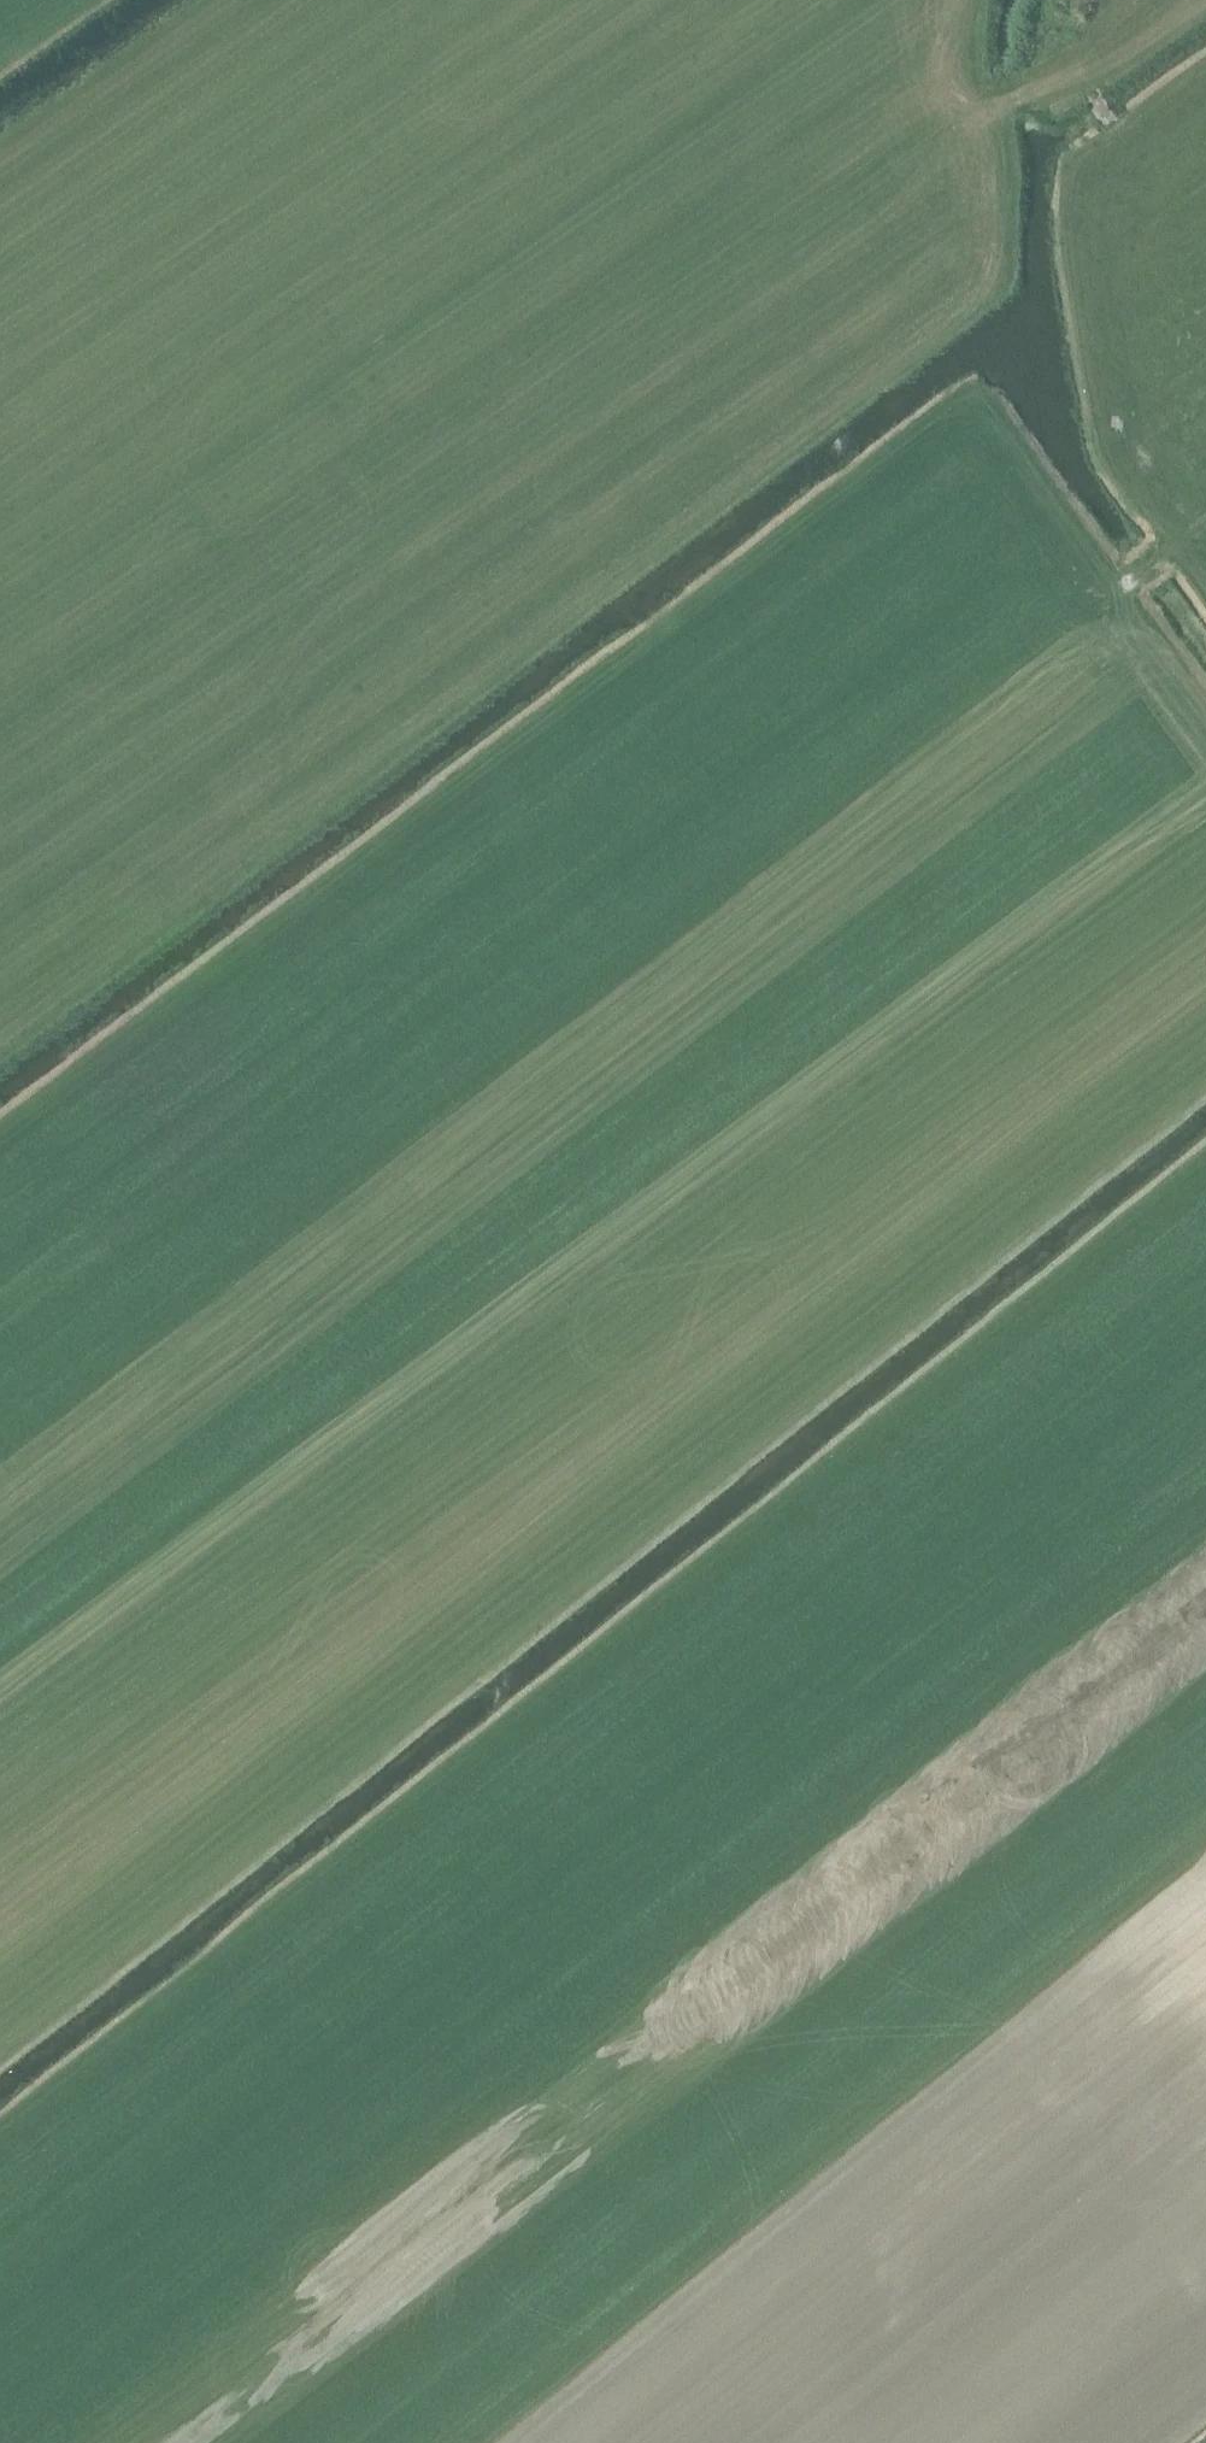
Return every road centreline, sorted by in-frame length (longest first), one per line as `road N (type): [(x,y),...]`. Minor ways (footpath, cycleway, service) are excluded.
road 1 (track): [(1121,133),(1087,75),(1192,0)]

